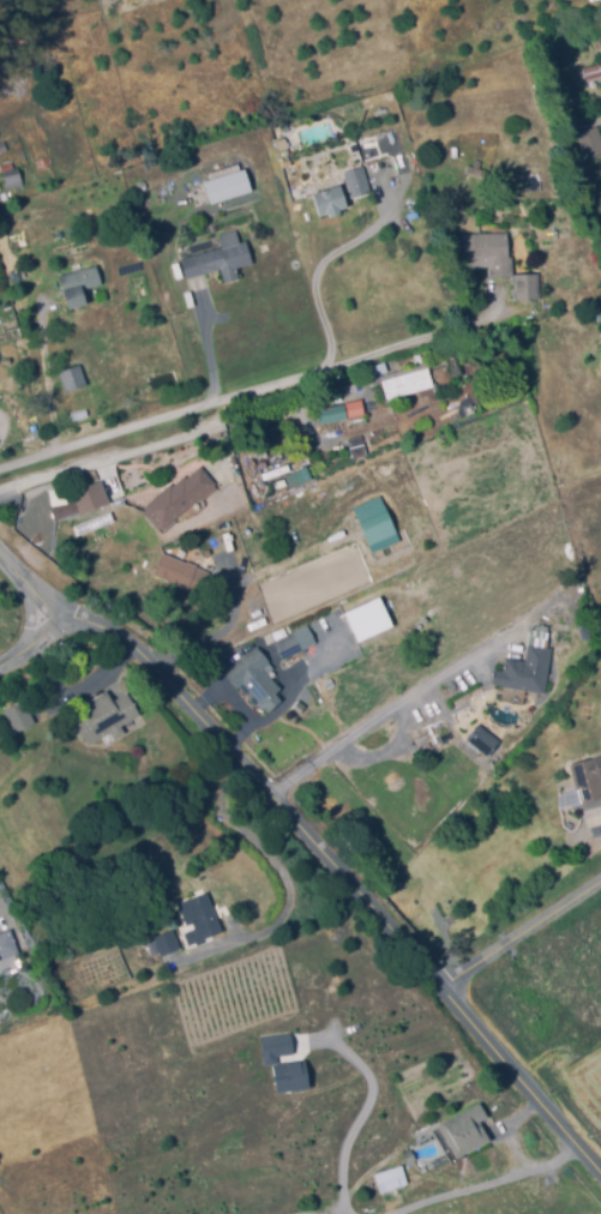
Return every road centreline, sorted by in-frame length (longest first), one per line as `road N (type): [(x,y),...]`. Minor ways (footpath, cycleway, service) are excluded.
road 1 (residential): [(58,624),(71,619),(109,630),(150,663),(600,1165)]
road 2 (residential): [(444,991),(600,887)]
road 3 (residential): [(0,554),(58,624),(0,666)]

